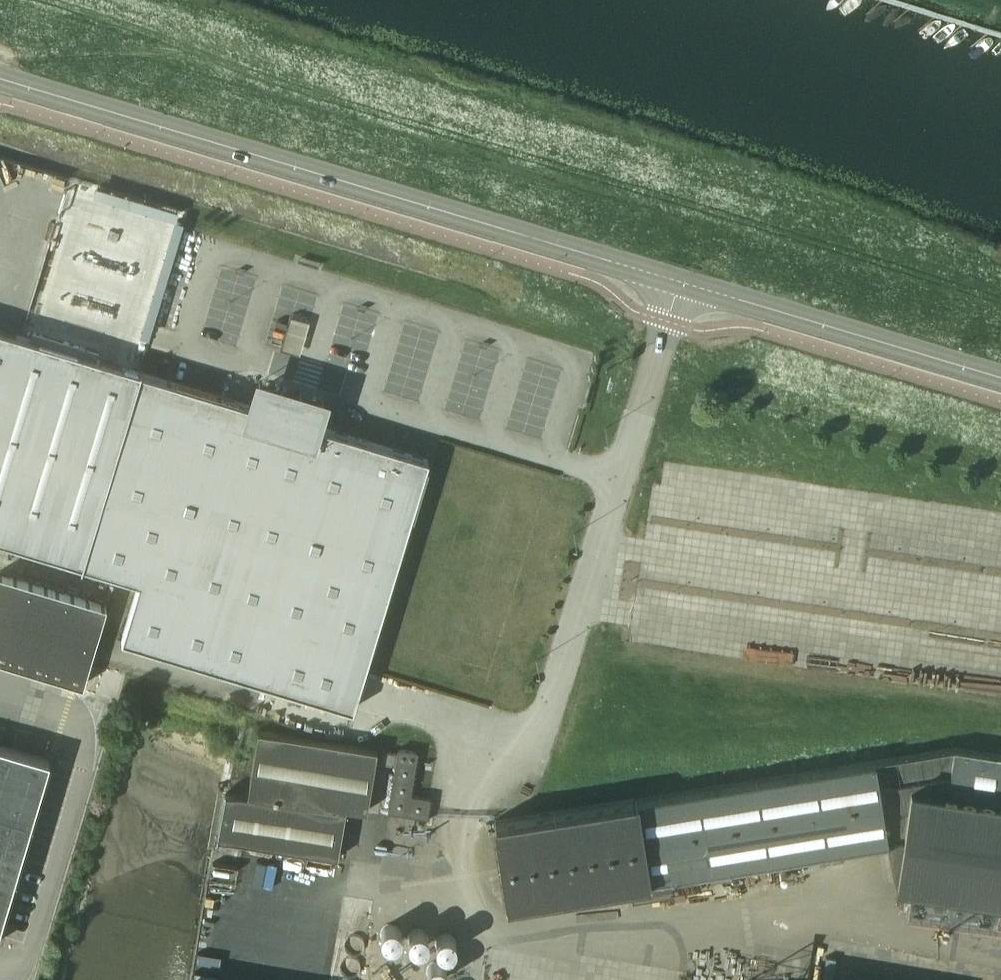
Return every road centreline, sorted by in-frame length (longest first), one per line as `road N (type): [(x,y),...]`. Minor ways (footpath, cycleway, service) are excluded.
road 1 (tertiary): [(0,82),(675,289)]
road 2 (unclassified): [(540,740),(675,289)]
road 3 (tertiary): [(675,289),(1000,382)]

